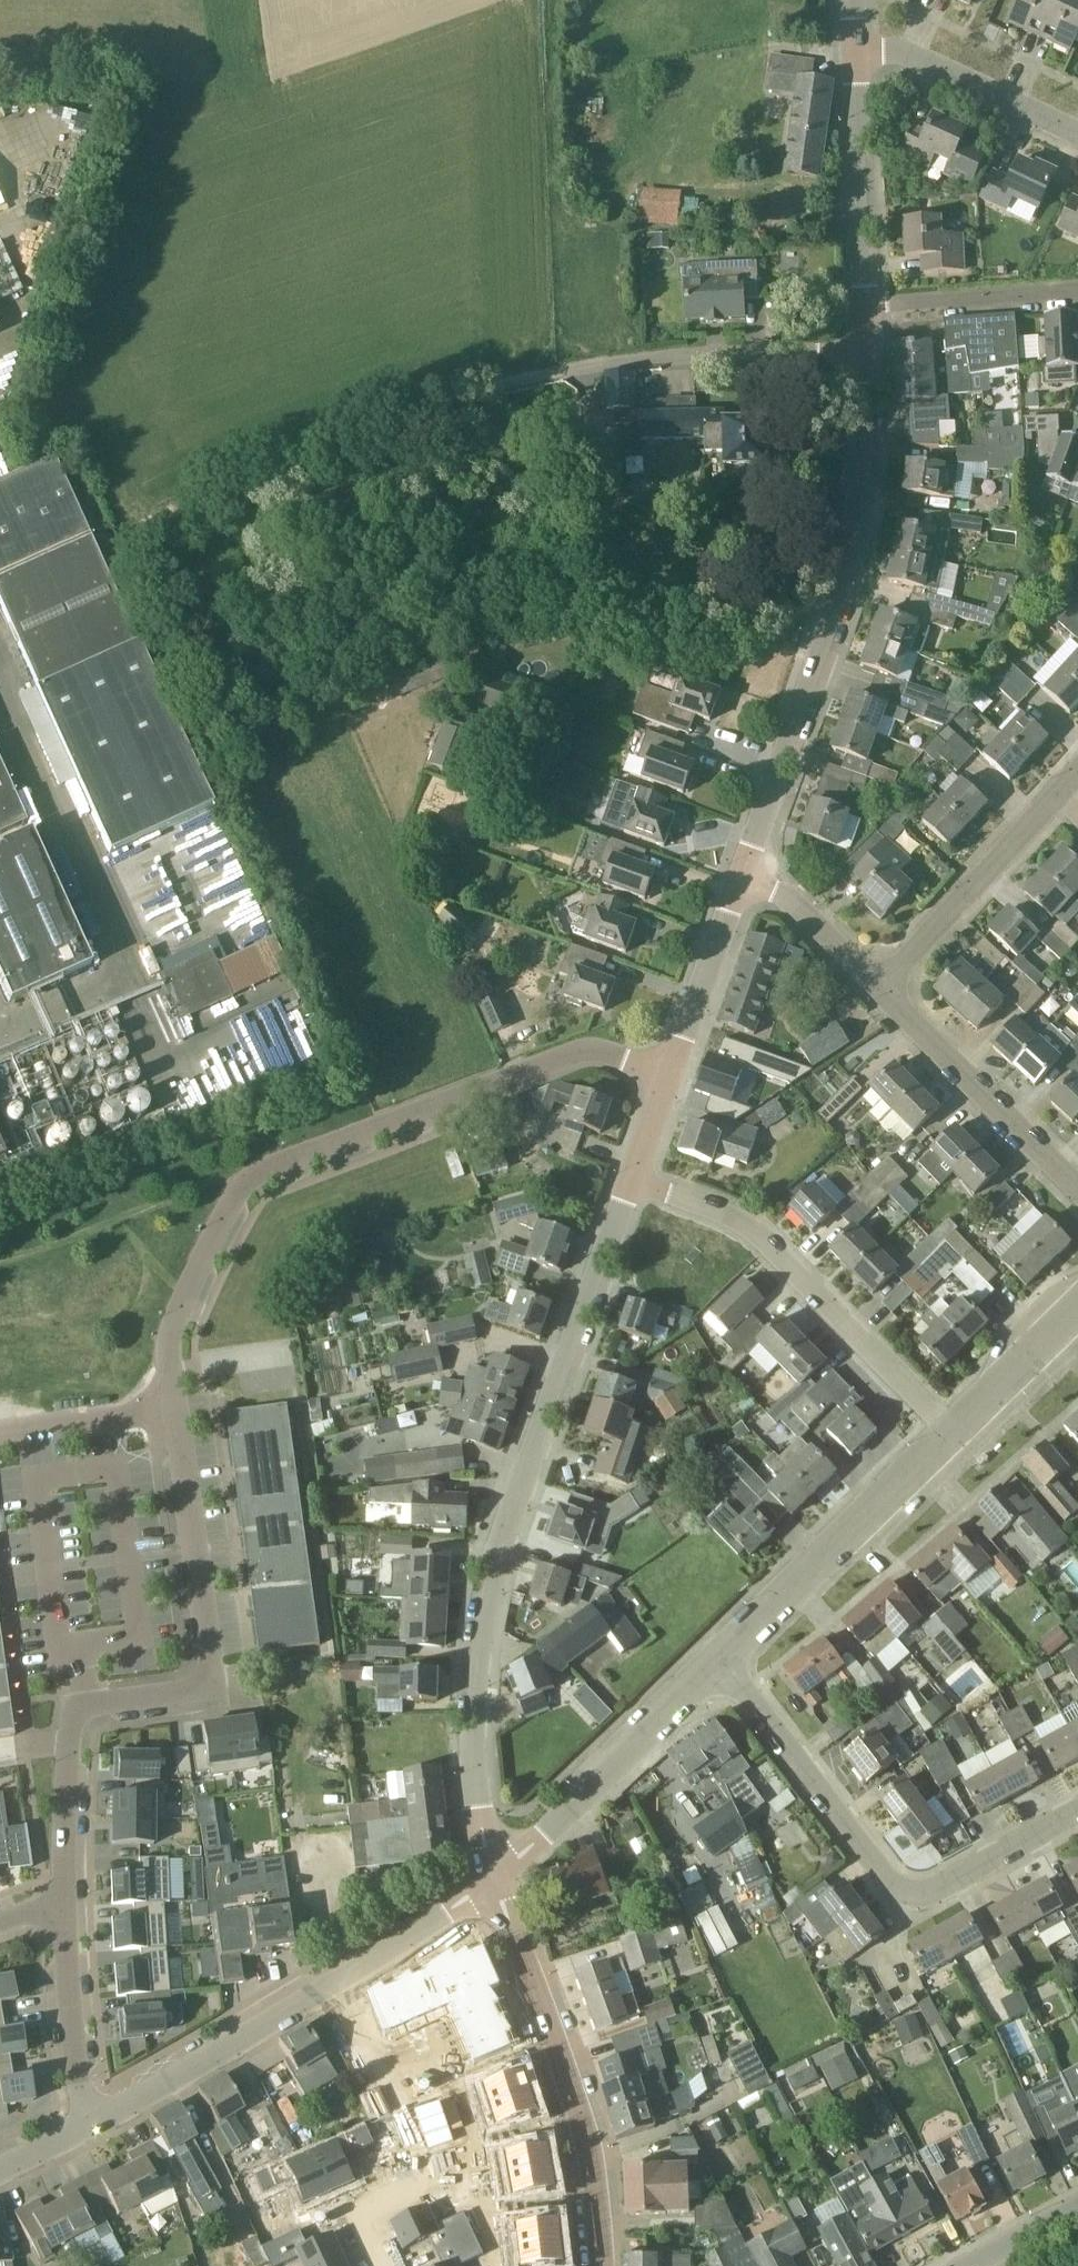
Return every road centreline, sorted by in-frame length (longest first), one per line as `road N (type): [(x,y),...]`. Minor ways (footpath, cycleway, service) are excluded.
road 1 (residential): [(63,1902),(79,1708),(211,1690),(173,1331),(237,1196),(252,1179),(571,1055),(602,1052),(669,1076)]
road 2 (unclassified): [(126,536),(306,455),(563,369),(656,353),(868,353)]
road 3 (tertiary): [(495,1881),(477,1807),(473,1700),(484,1605),(634,1180)]
road 4 (tertiary): [(742,879),(840,594),(856,515),(868,353)]
road 5 (residential): [(719,1659),(887,1874),(913,1892),(940,1890),(1077,1809)]
road 6 (residential): [(955,1433),(739,1221),(634,1180)]
road 7 (tertiary): [(601,2265),(598,2185),(576,2093),(495,1881)]
road 8 (residential): [(340,1975),(421,2158),(414,2186),(355,2215),(379,2265)]
road 9 (unclassified): [(719,1659),(955,1433)]
road 10 (unclassified): [(495,1881),(719,1659)]
road 11 (tertiary): [(87,2129),(340,1975)]
road 12 (residential): [(1077,1189),(880,986)]
road 13 (residential): [(880,986),(1061,794)]
road 14 (tertiary): [(867,305),(858,50)]
road 15 (residential): [(1077,135),(909,55),(858,50)]
road 16 (residential): [(87,2129),(63,1902)]
road 17 (residential): [(867,305),(1077,292)]
road 18 (tertiary): [(669,1076),(742,879)]
road 19 (tertiary): [(340,1975),(495,1881)]
road 20 (residential): [(880,986),(780,892),(742,879)]
road 21 (unclassified): [(955,1433),(1077,1310)]

